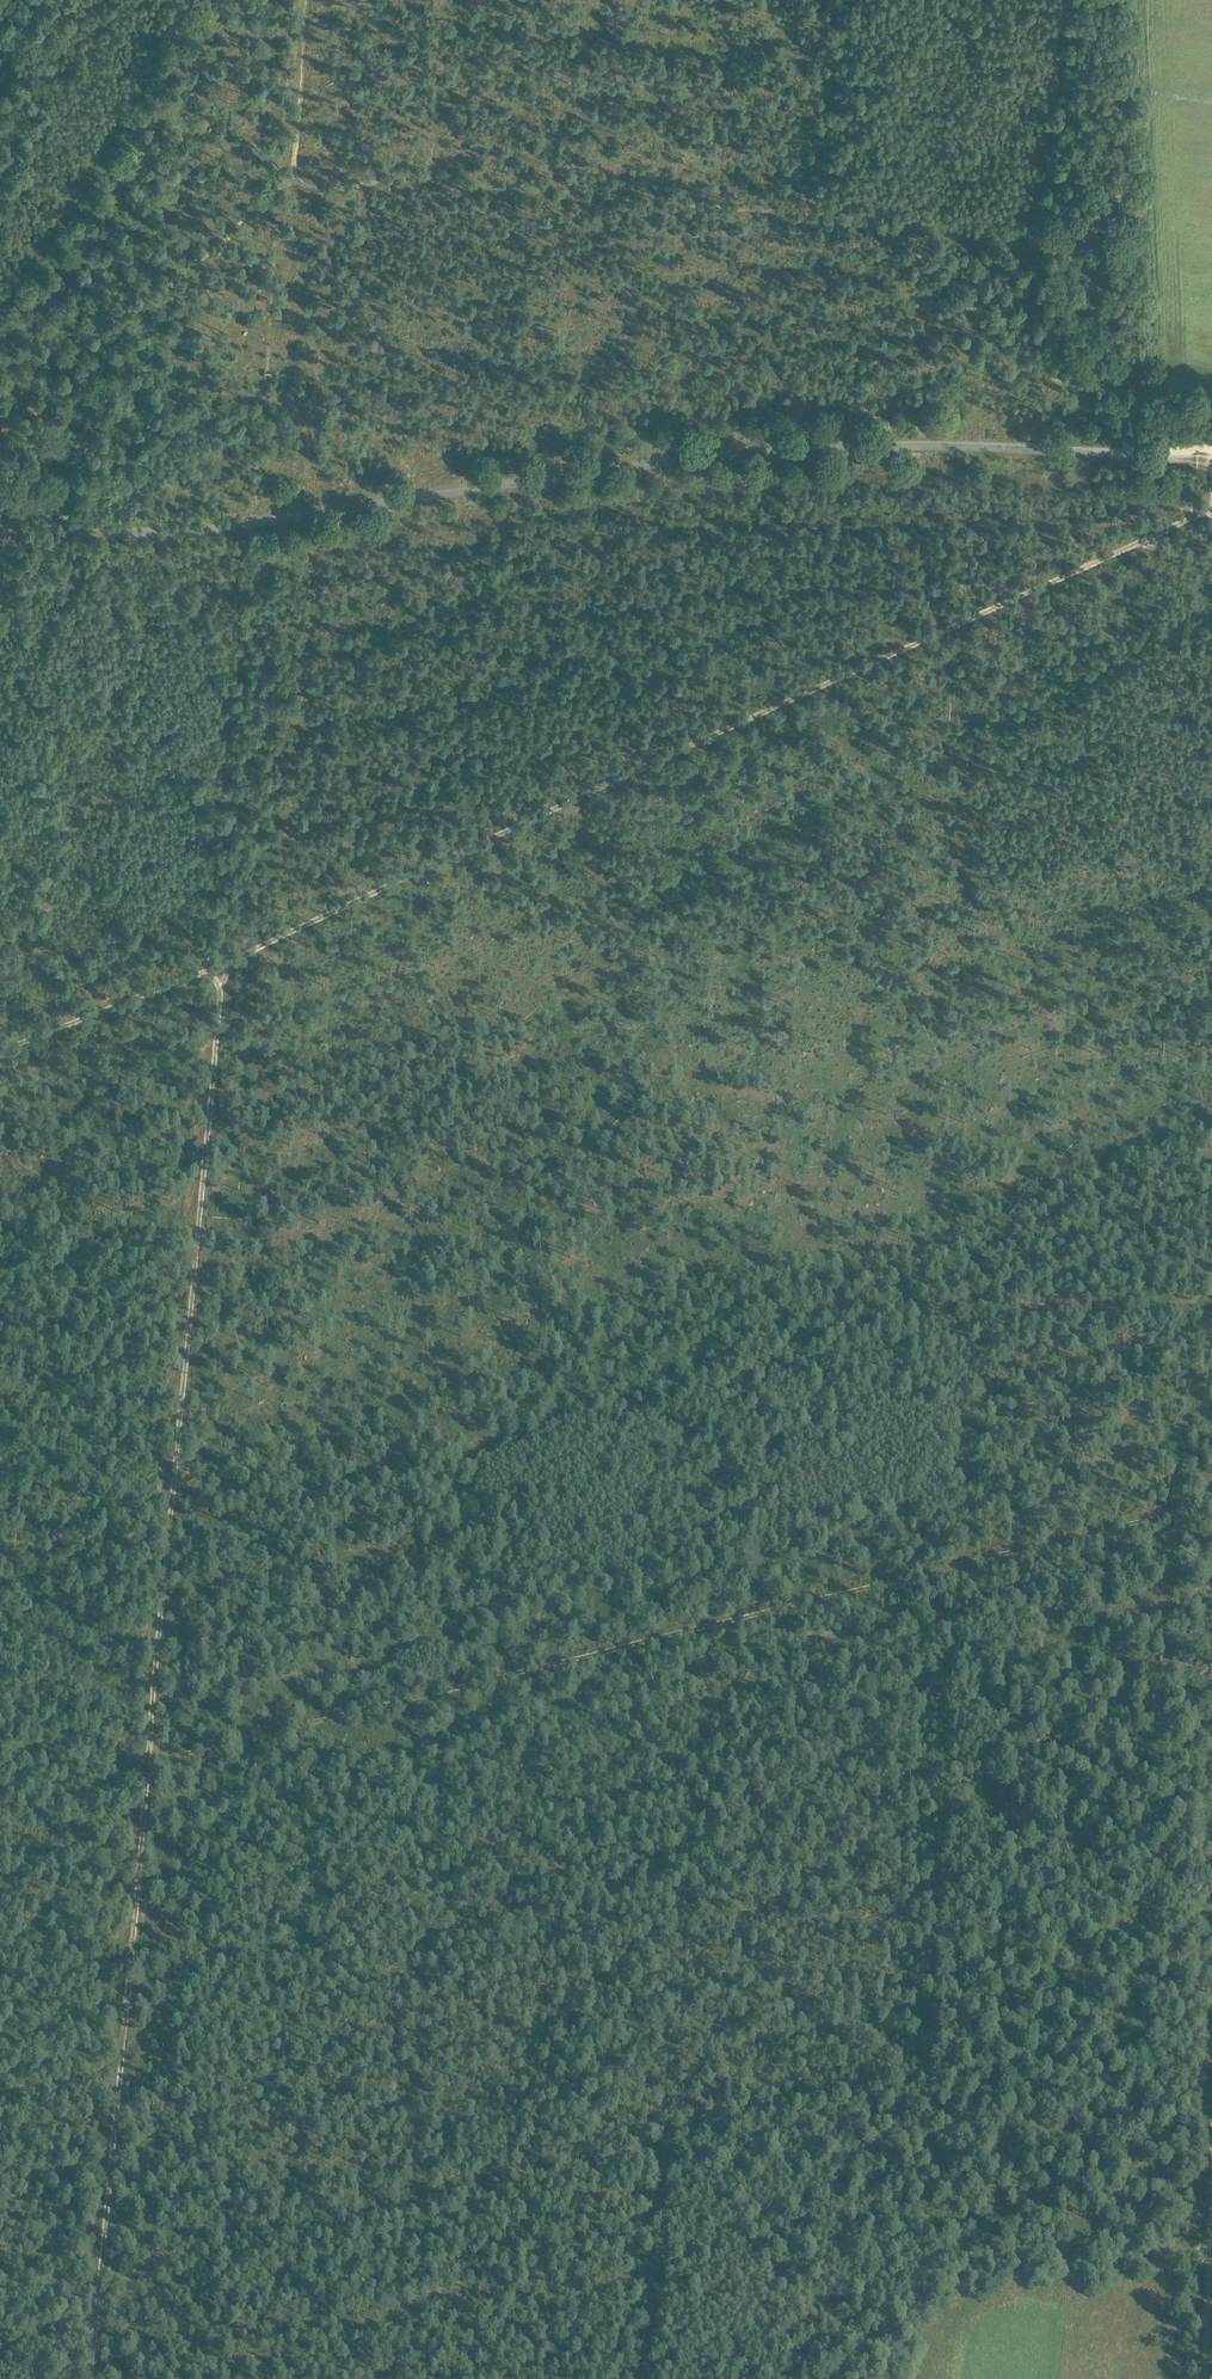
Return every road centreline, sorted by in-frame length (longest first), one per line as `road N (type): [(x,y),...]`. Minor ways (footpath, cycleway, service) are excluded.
road 1 (track): [(90,2378),(220,971)]
road 2 (track): [(1211,511),(220,971),(0,1054)]
road 3 (track): [(1201,463),(925,448),(744,455),(151,534),(0,500)]
road 4 (track): [(147,1760),(1164,1512),(1211,1488)]
road 5 (track): [(1211,2209),(1205,2378)]

